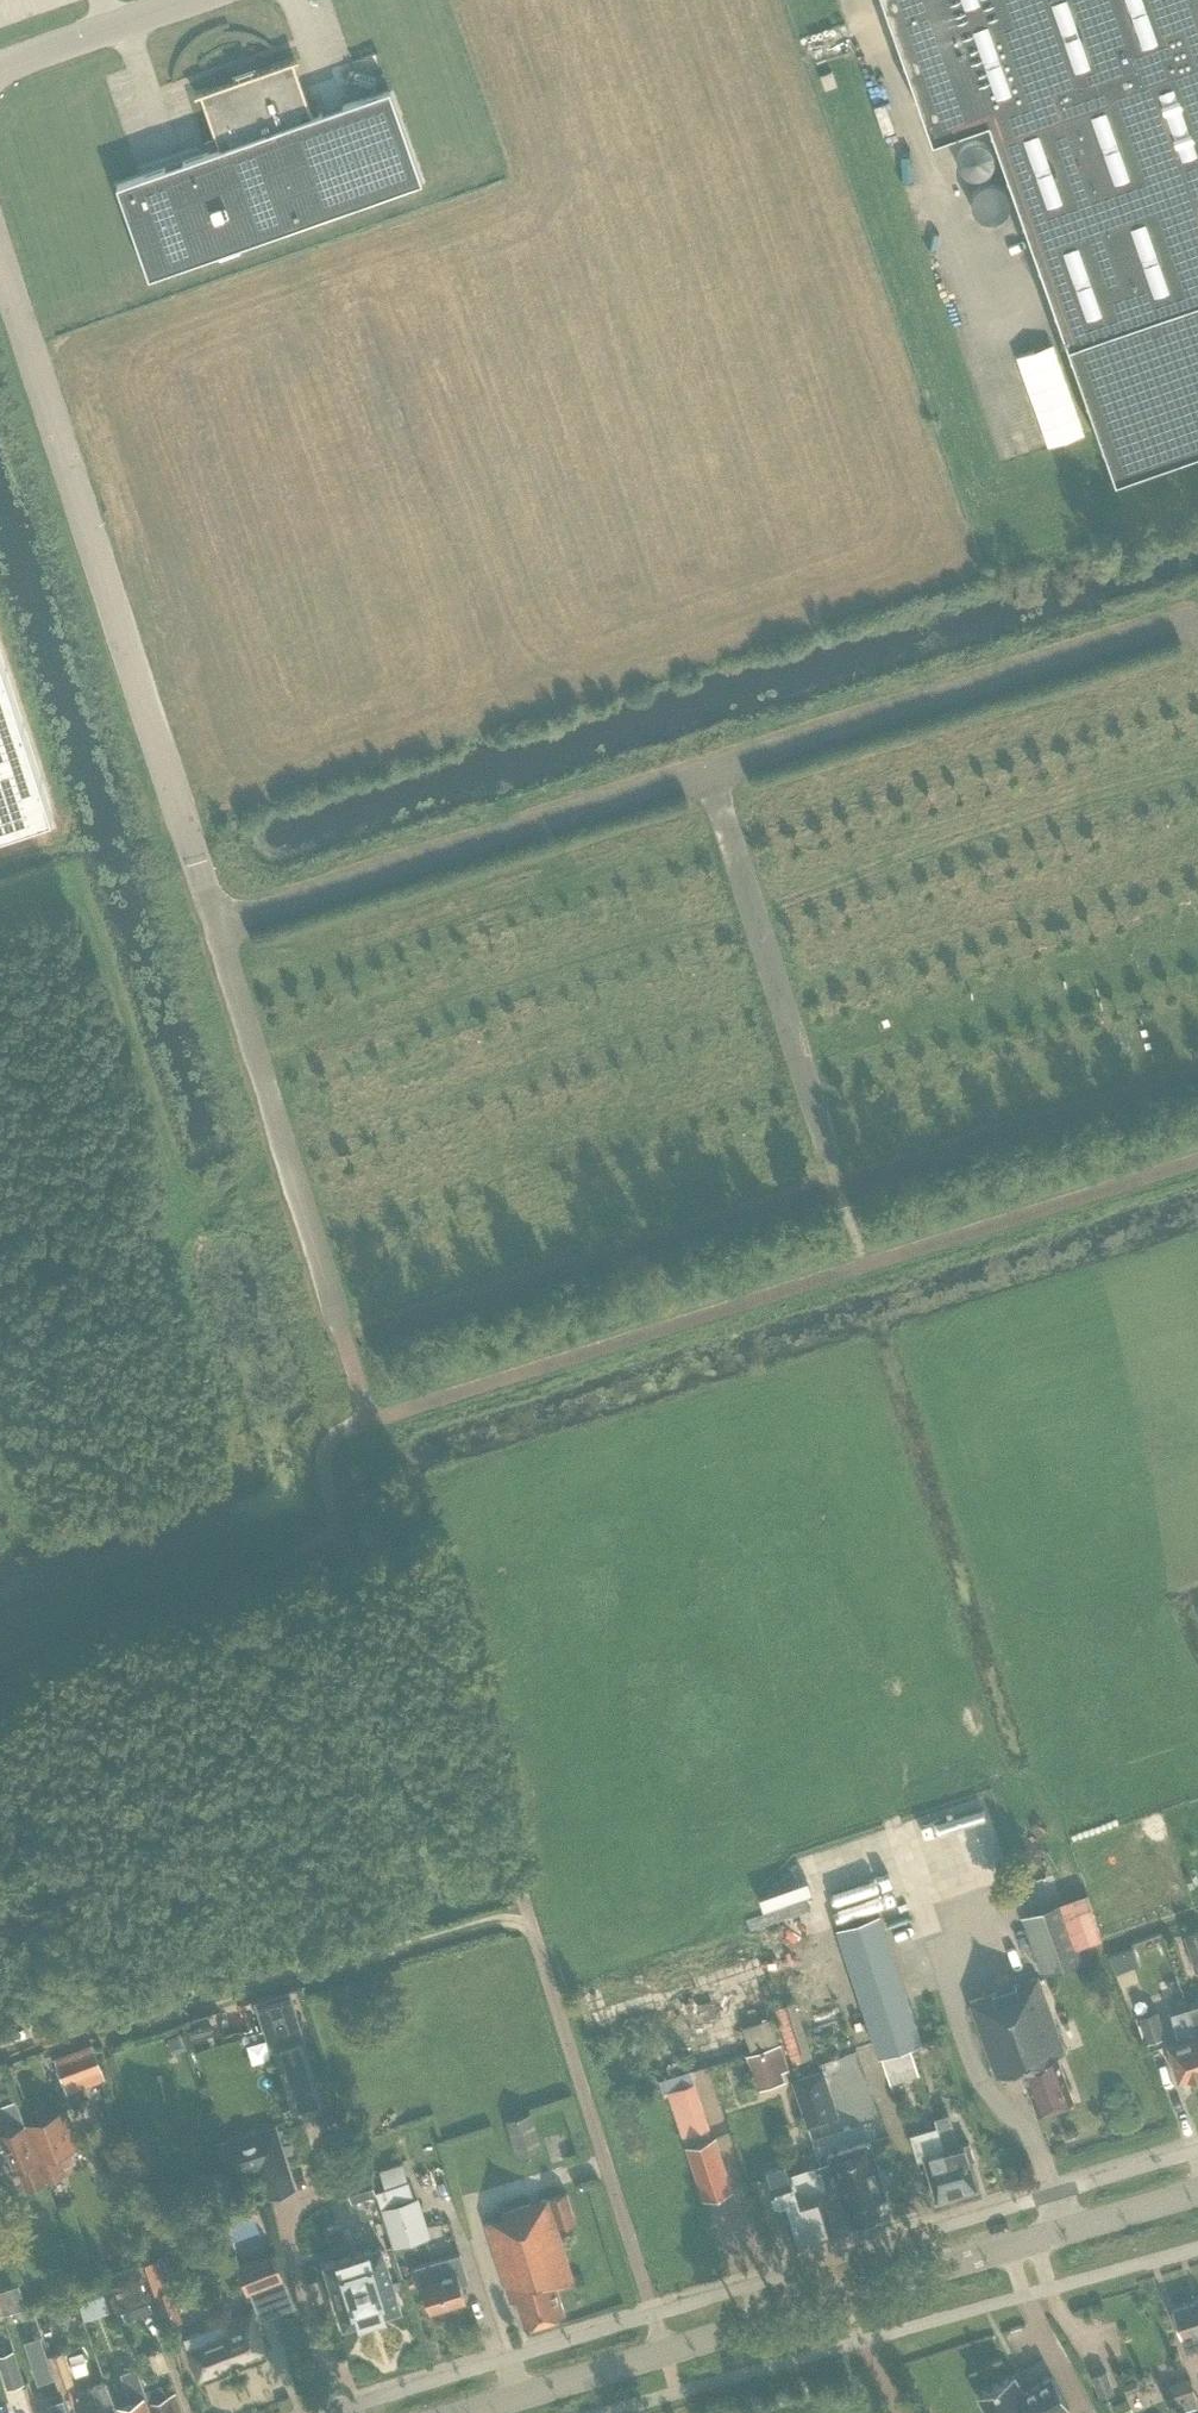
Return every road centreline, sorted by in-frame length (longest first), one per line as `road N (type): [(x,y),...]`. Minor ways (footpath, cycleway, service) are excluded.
road 1 (unclassified): [(0,258),(196,860)]
road 2 (secondary): [(663,2353),(1197,2196)]
road 3 (residential): [(663,2353),(537,1944)]
road 4 (unclassified): [(195,0),(0,68)]
road 5 (secondary): [(482,2412),(663,2353)]

